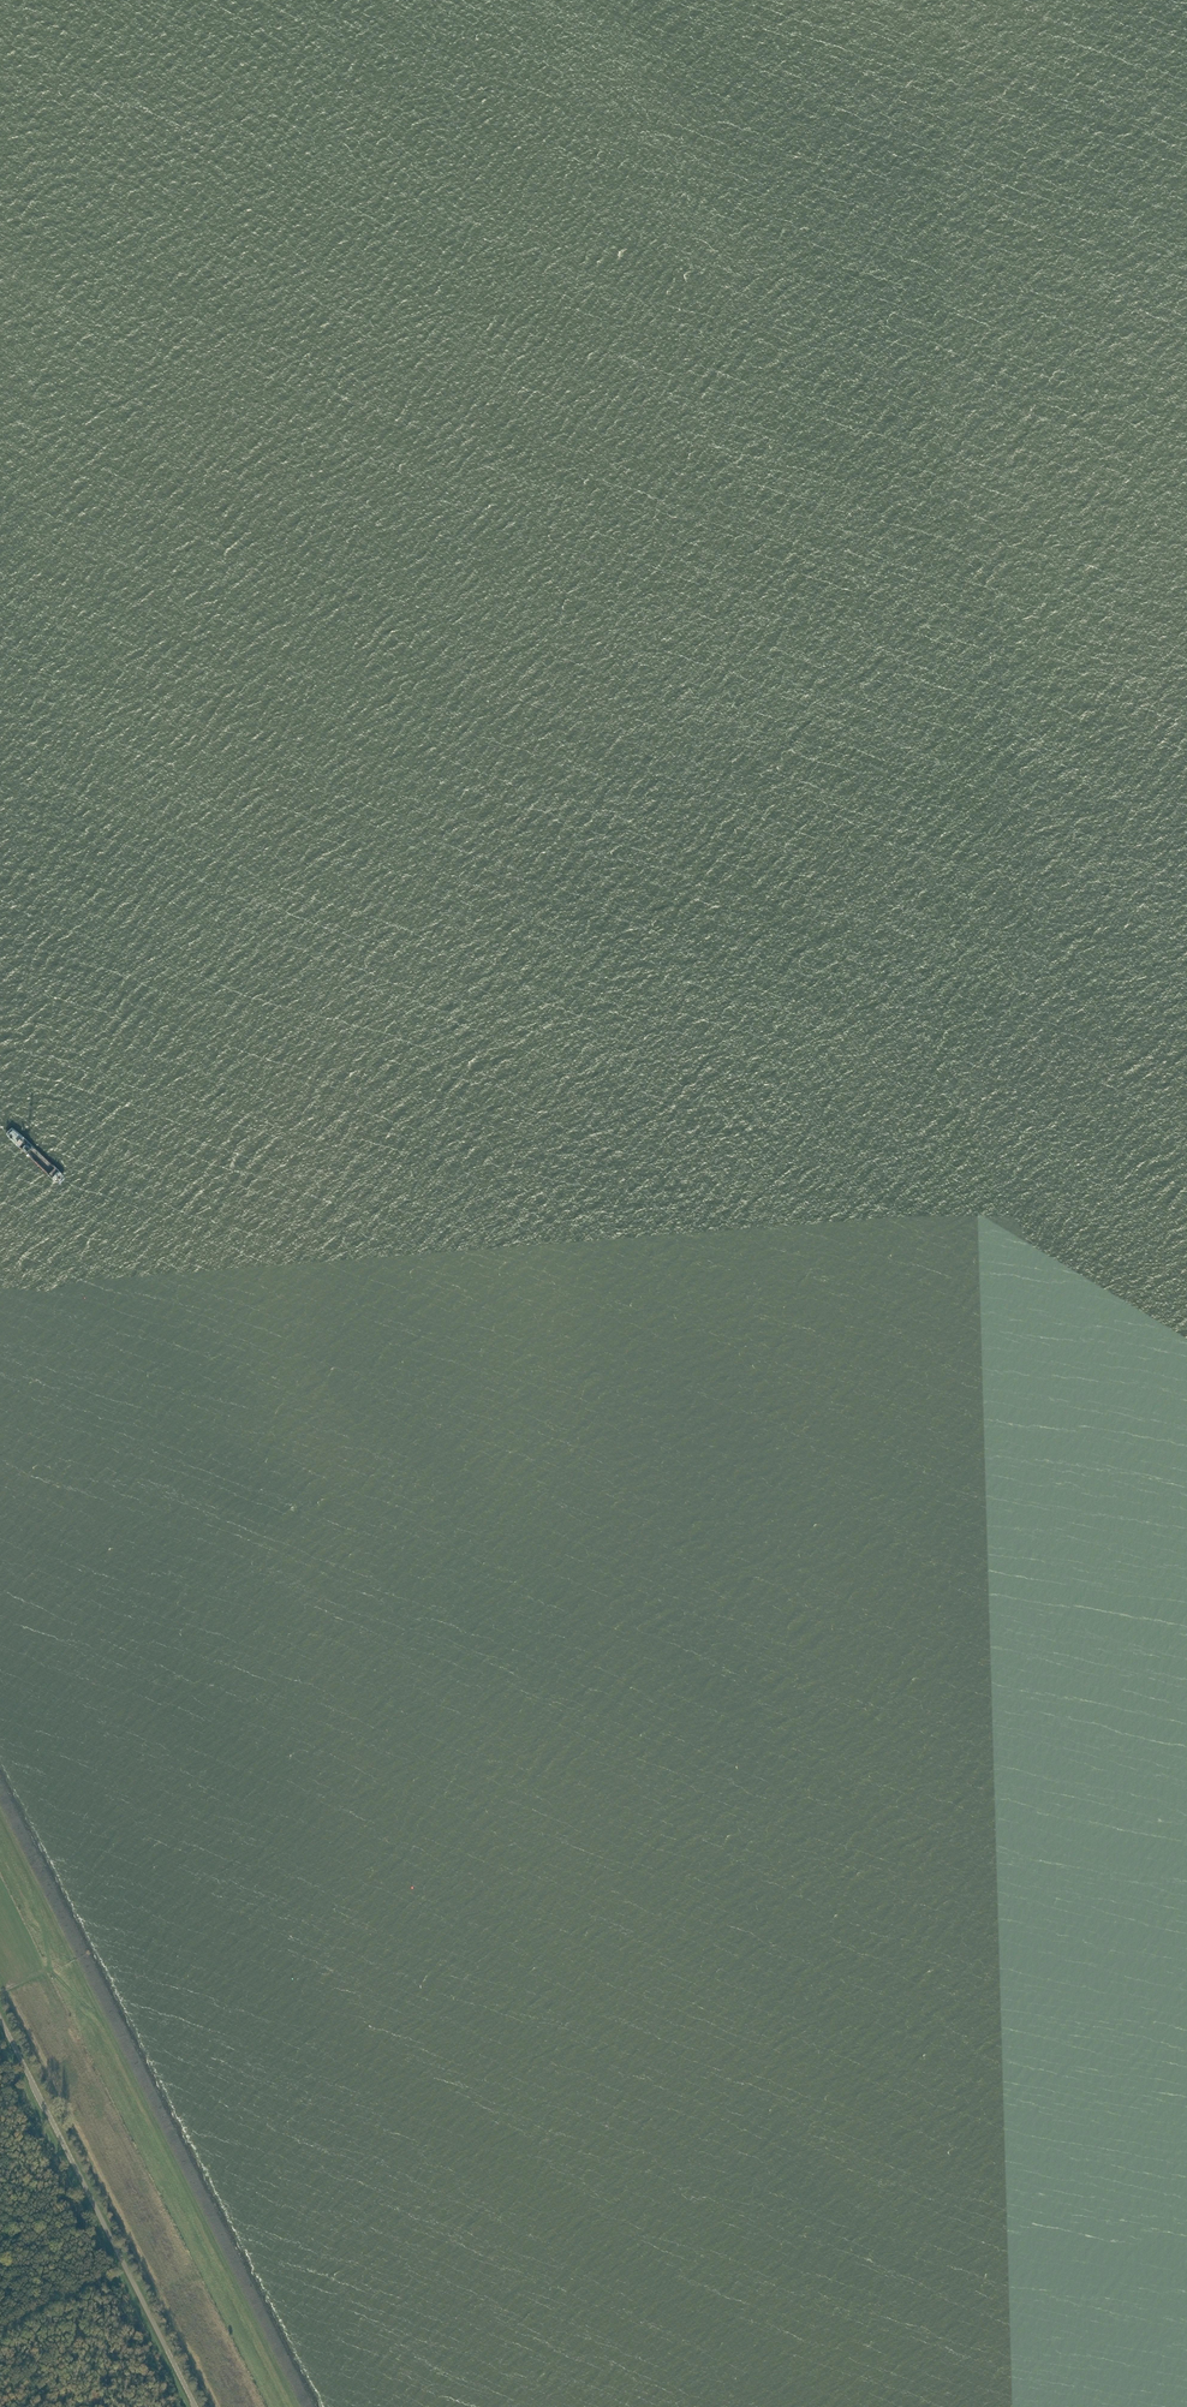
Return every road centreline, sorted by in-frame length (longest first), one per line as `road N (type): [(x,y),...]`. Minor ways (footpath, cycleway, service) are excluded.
road 1 (tertiary): [(196,2406),(0,2019)]

